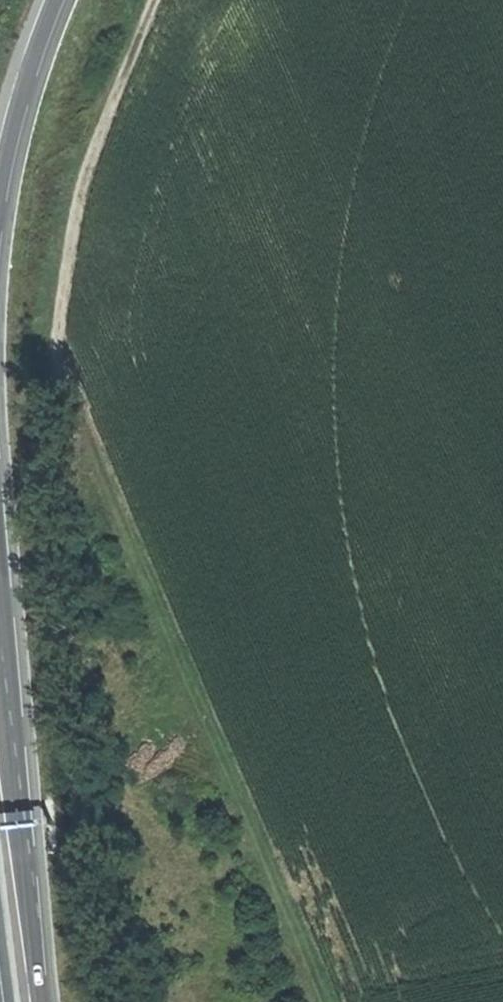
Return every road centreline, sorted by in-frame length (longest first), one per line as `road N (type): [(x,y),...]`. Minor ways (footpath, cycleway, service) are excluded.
road 1 (track): [(95,1001),(37,583),(37,485),(93,156),(159,0)]
road 2 (motorway): [(42,1001),(0,588)]
road 3 (motorway): [(41,1001),(0,715)]
road 4 (motorway): [(0,220),(57,0)]

